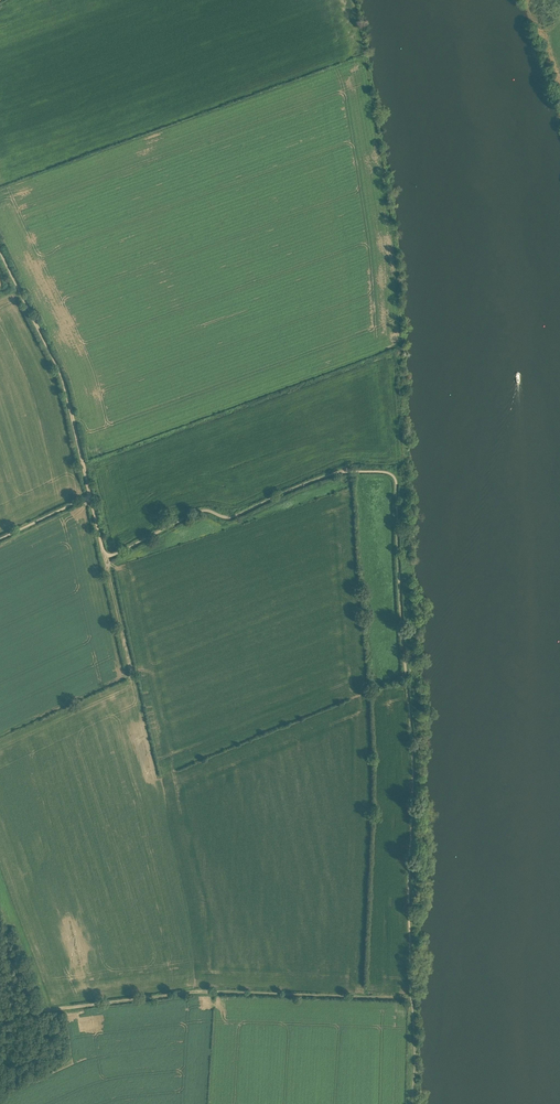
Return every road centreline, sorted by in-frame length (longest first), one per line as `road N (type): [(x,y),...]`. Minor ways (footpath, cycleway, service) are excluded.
road 1 (track): [(413,1103),(414,764),(396,480),(342,472),(232,516),(201,510),(106,558)]
road 2 (track): [(412,997),(189,993),(0,1020)]
road 3 (track): [(91,497),(63,378),(0,252)]
road 4 (track): [(106,558),(130,678)]

